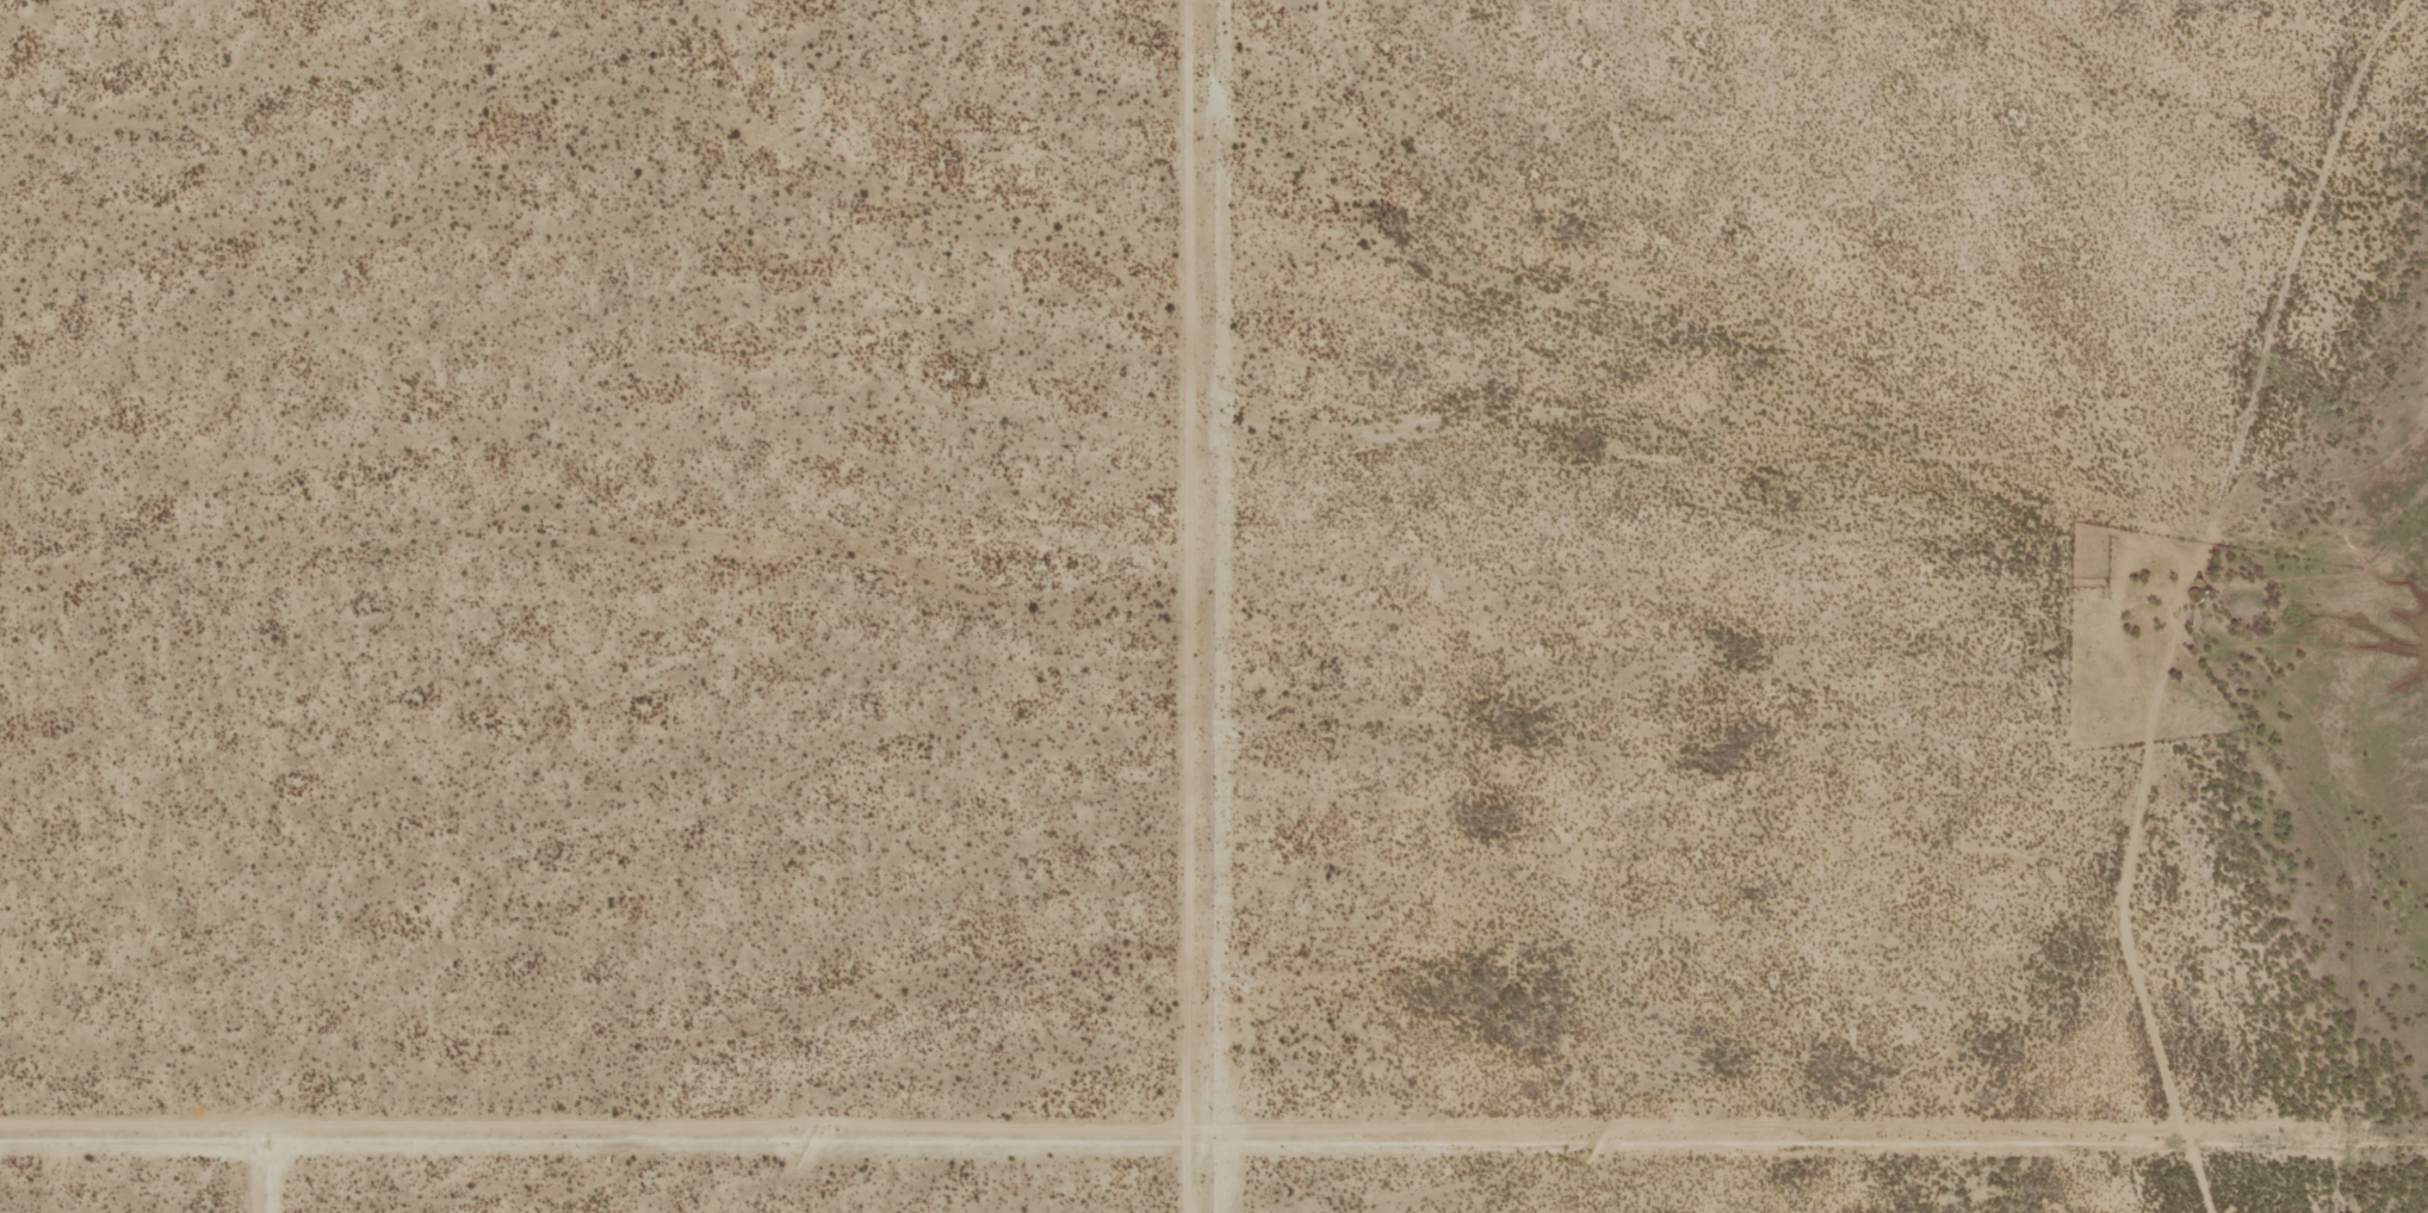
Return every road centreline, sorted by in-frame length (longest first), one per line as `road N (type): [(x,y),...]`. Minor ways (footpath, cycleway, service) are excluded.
road 1 (track): [(2229,1212),(2145,903),(2151,551),(2257,348),(2341,128),(2403,0)]

